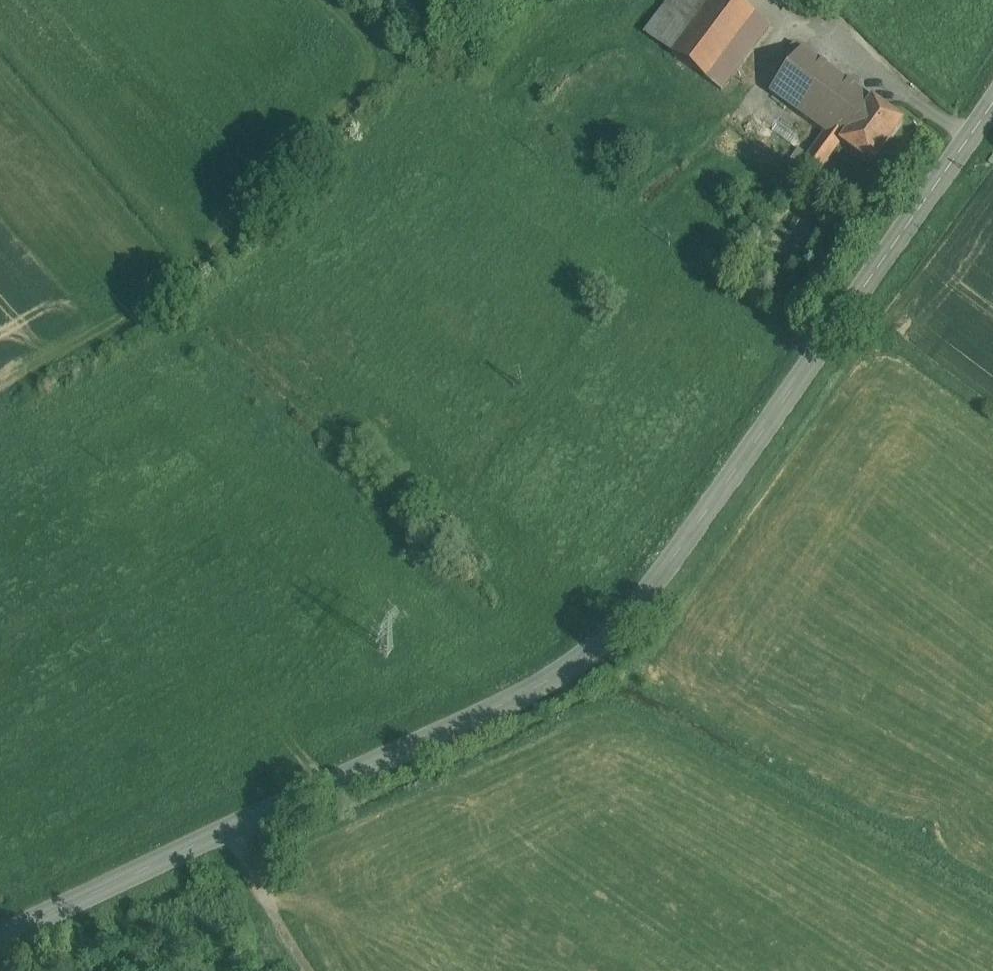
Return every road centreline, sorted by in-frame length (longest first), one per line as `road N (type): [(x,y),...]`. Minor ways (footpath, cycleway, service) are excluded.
road 1 (tertiary): [(992,111),(691,558),(554,690),(0,939)]

